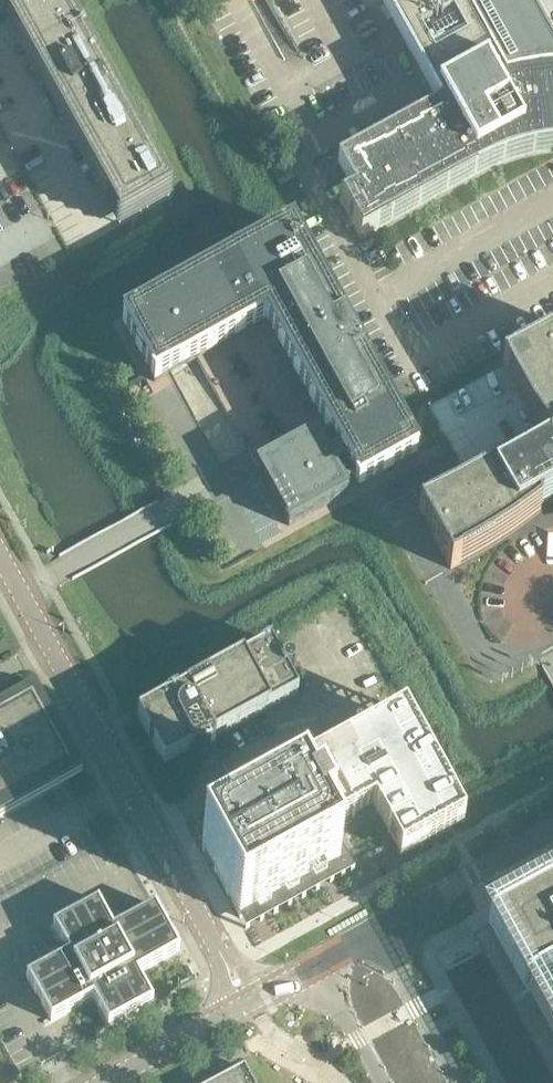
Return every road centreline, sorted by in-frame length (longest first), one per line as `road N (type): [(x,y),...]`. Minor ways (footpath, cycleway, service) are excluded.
road 1 (unclassified): [(0,556),(248,1003)]
road 2 (unclassified): [(375,933),(552,829)]
road 3 (unclassified): [(457,1082),(375,933)]
road 4 (unclassified): [(103,1082),(248,1003)]
road 5 (unclassified): [(317,965),(383,1082)]

